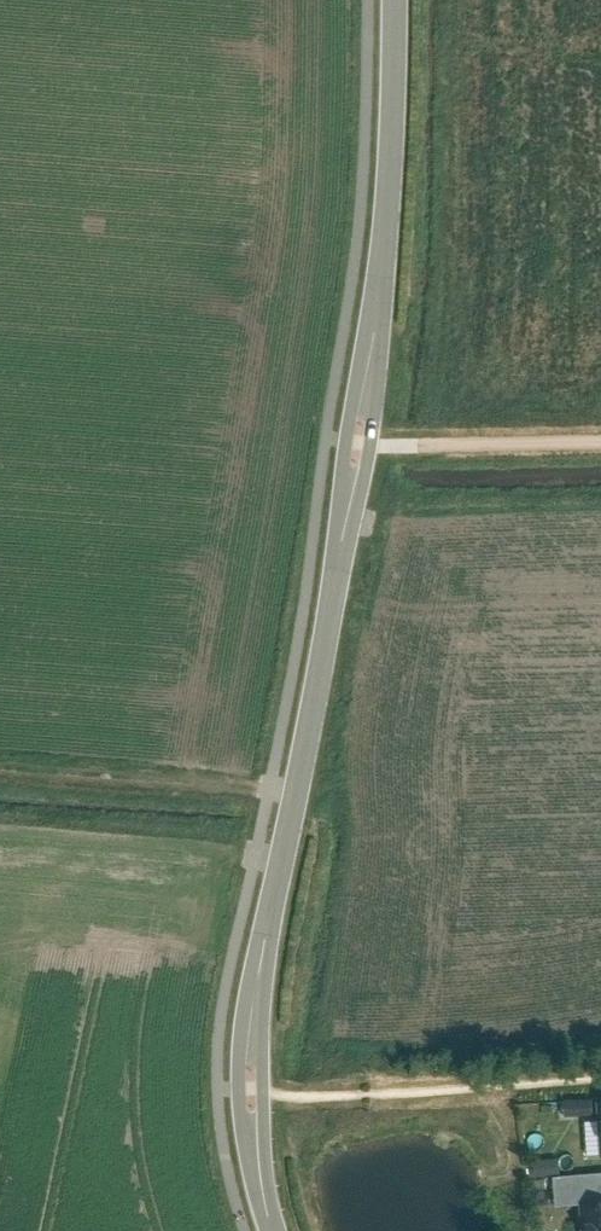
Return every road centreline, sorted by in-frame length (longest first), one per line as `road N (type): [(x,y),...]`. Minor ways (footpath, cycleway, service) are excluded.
road 1 (unclassified): [(273,1230),(248,1090),(262,958),(359,445),(381,280),(393,0)]

